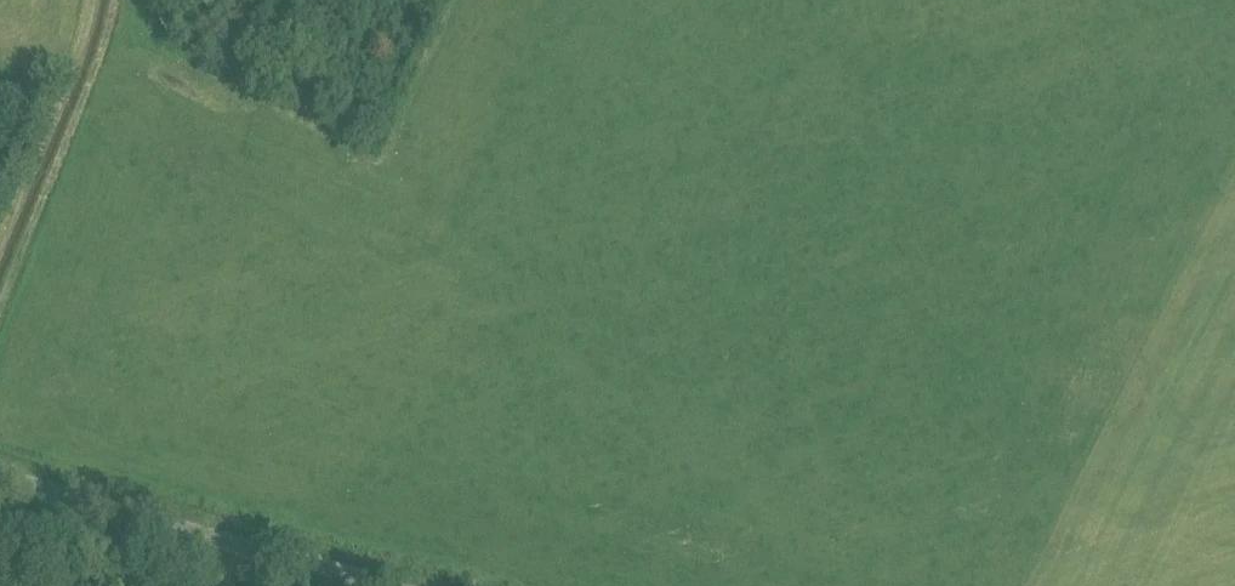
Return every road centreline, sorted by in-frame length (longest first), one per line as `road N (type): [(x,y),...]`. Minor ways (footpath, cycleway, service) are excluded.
road 1 (unclassified): [(375,585),(0,475)]

